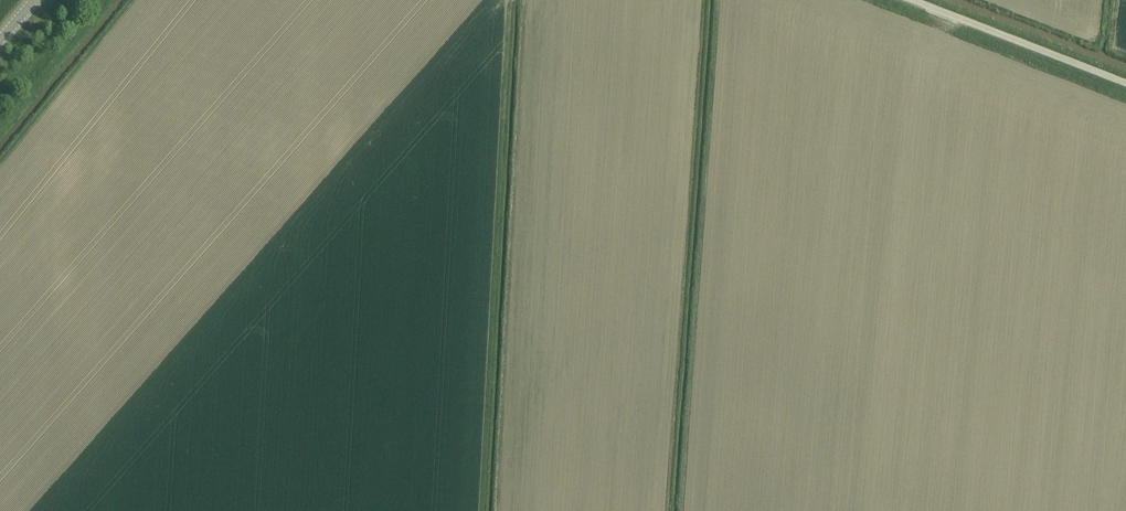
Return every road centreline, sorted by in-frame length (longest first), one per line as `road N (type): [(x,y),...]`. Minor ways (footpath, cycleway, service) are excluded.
road 1 (track): [(1125,84),(911,0)]

